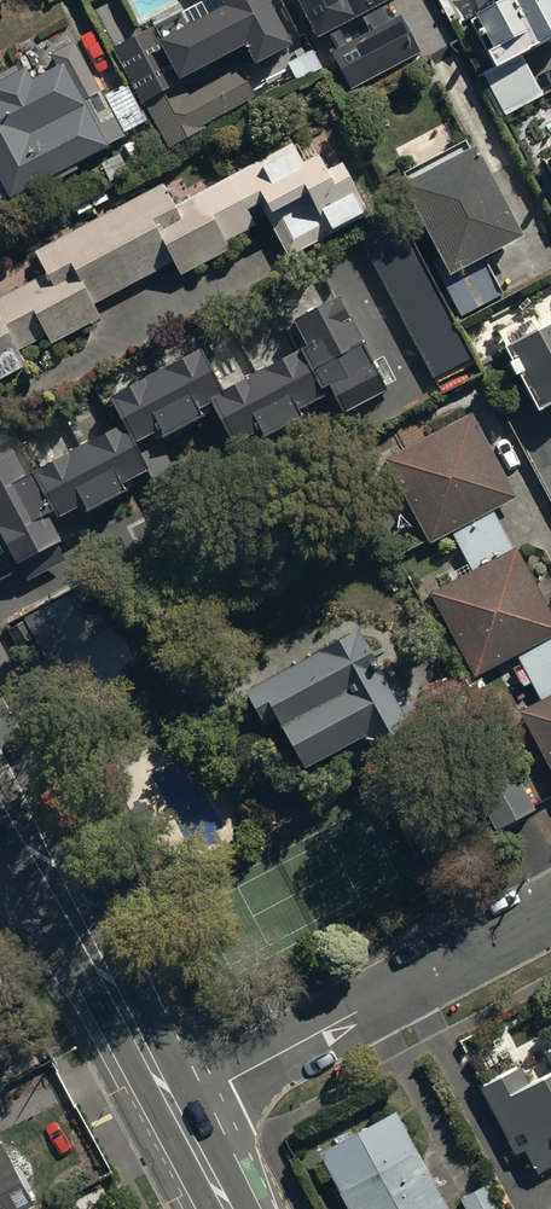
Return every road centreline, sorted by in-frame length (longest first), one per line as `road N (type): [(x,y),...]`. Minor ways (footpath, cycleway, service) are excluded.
road 1 (residential): [(177,1110),(550,911)]
road 2 (secondary): [(177,1110),(40,858)]

